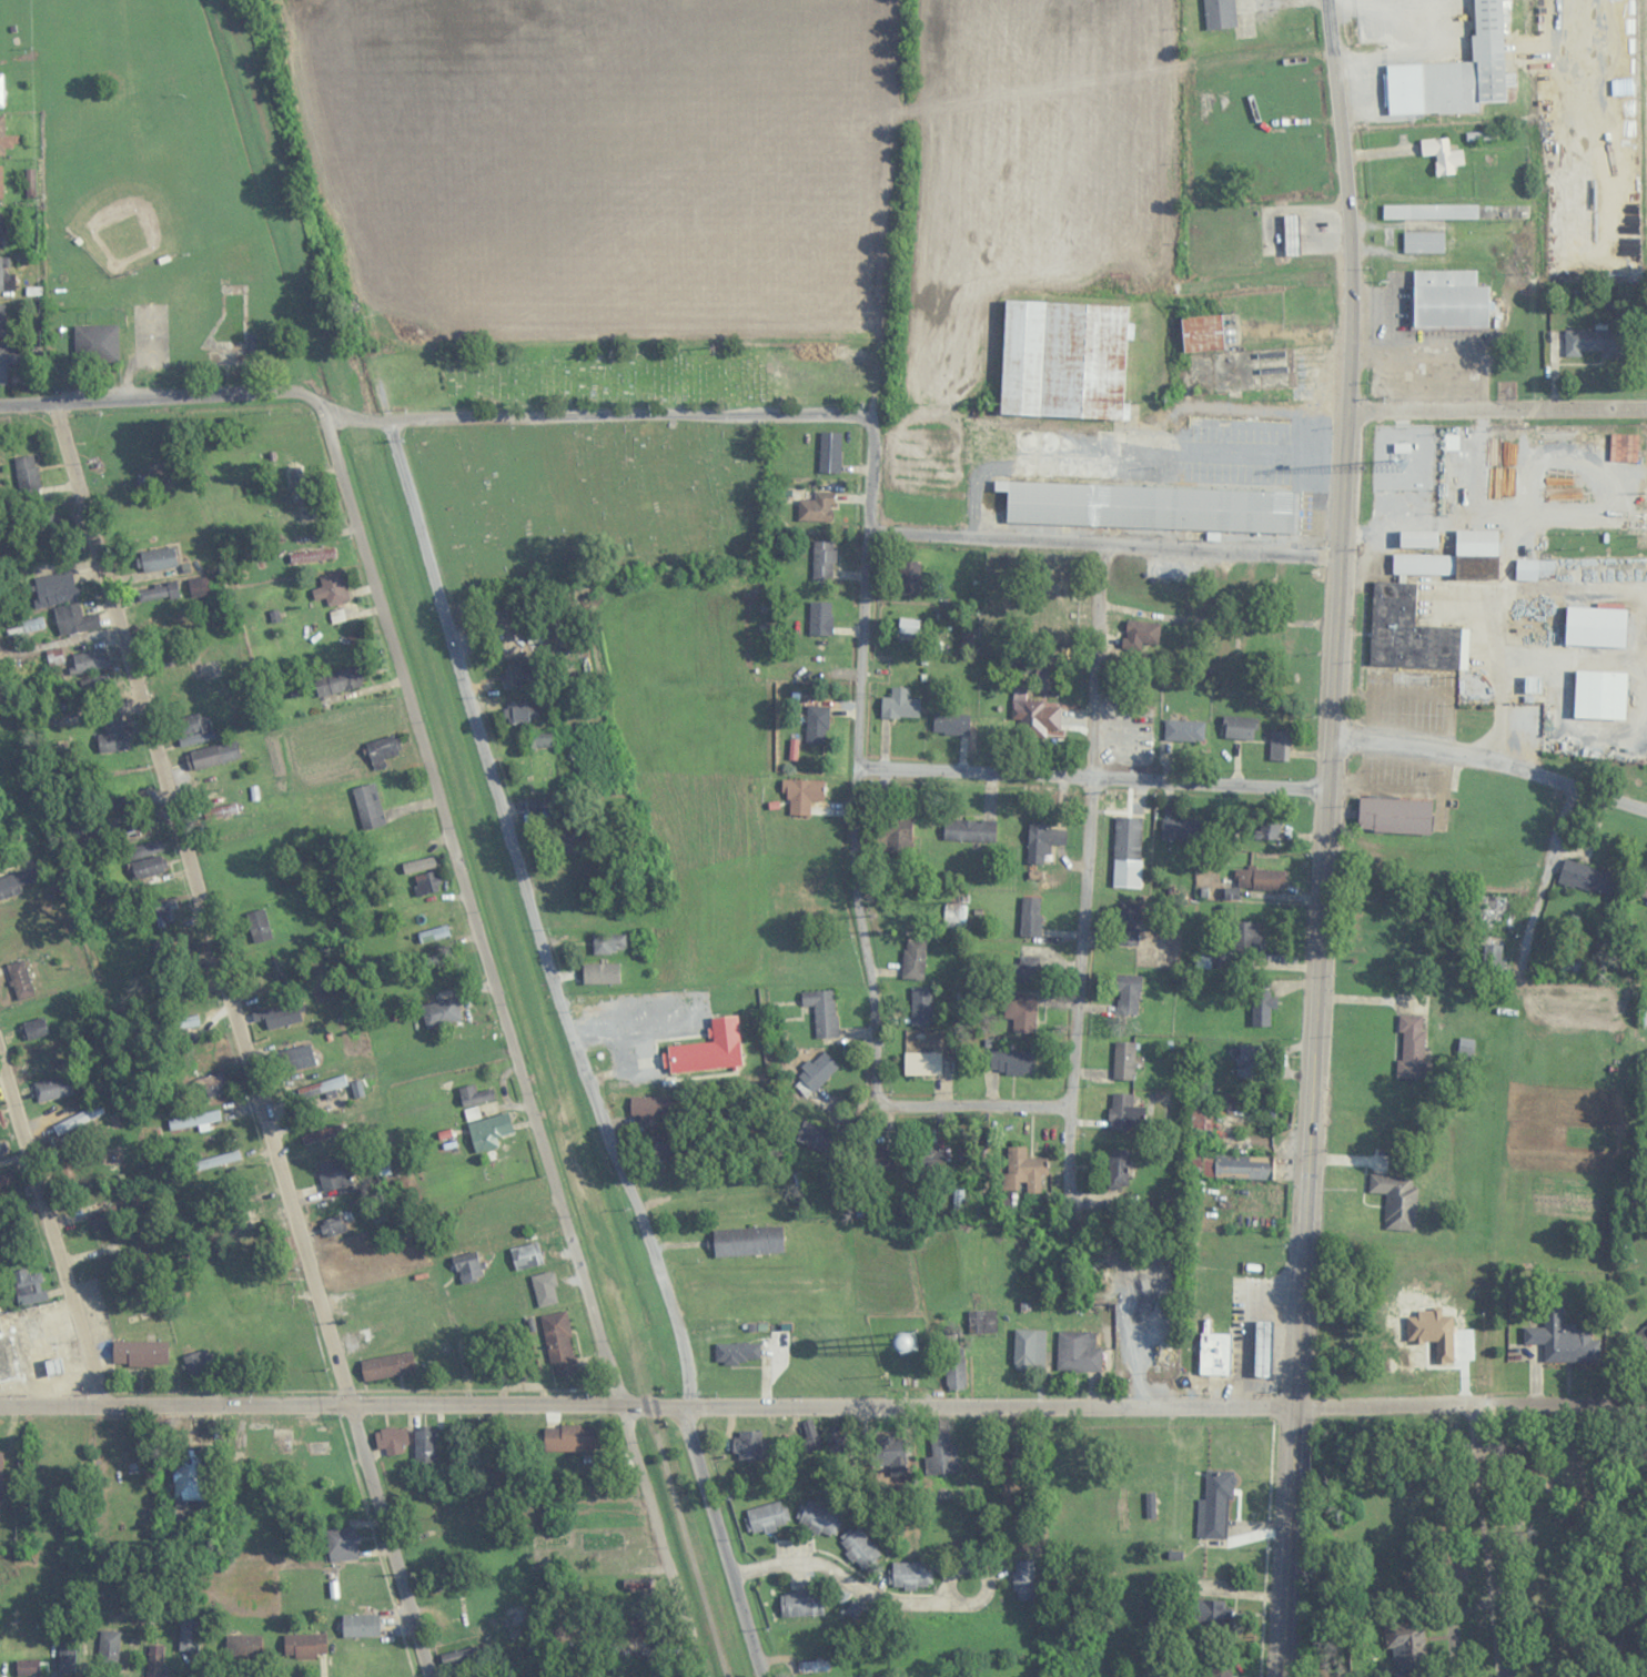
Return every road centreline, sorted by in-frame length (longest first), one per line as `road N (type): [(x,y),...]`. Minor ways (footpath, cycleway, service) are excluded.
road 1 (secondary): [(1283,1676),(1347,410),(1340,124),(1326,0)]
road 2 (residential): [(0,1407),(1646,1409)]
road 3 (residential): [(431,1676),(57,404)]
road 4 (residential): [(702,1676),(321,410)]
road 5 (residential): [(766,1676),(687,1428),(687,1358),(576,1050),(392,423)]
road 6 (residential): [(392,423),(515,413),(815,412),(866,421),(871,458),(856,888),(876,1017),(878,1098)]
road 7 (residential): [(1103,608),(1067,1205)]
road 8 (residential): [(868,533),(1341,559)]
road 9 (residential): [(1328,790),(856,768)]
road 10 (residential): [(103,1407),(0,1053)]
road 11 (residential): [(0,405),(284,393),(306,396),(321,410)]
road 12 (residential): [(1646,810),(1476,758),(1331,736)]
road 13 (residential): [(1347,410),(1646,411)]
road 14 (residential): [(1504,1676),(1474,1406)]
road 15 (residential): [(1071,1107),(878,1098)]
road 16 (residential): [(1573,786),(1520,970)]
road 17 (residential): [(1347,410),(1171,410)]

